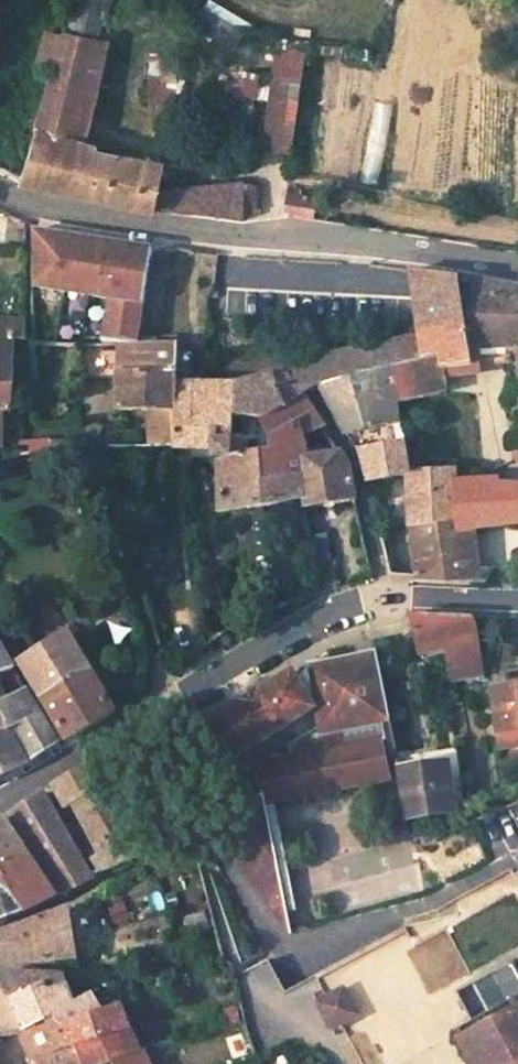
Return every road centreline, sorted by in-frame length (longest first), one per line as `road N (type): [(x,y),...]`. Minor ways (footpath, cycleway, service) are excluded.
road 1 (unclassified): [(517,271),(229,233),(52,205),(0,189)]
road 2 (secondary): [(0,806),(327,613),(382,599)]
road 3 (residential): [(247,900),(285,948),(435,902),(517,859)]
road 4 (residential): [(314,399),(357,473),(382,599)]
road 5 (secondary): [(382,599),(517,599)]

